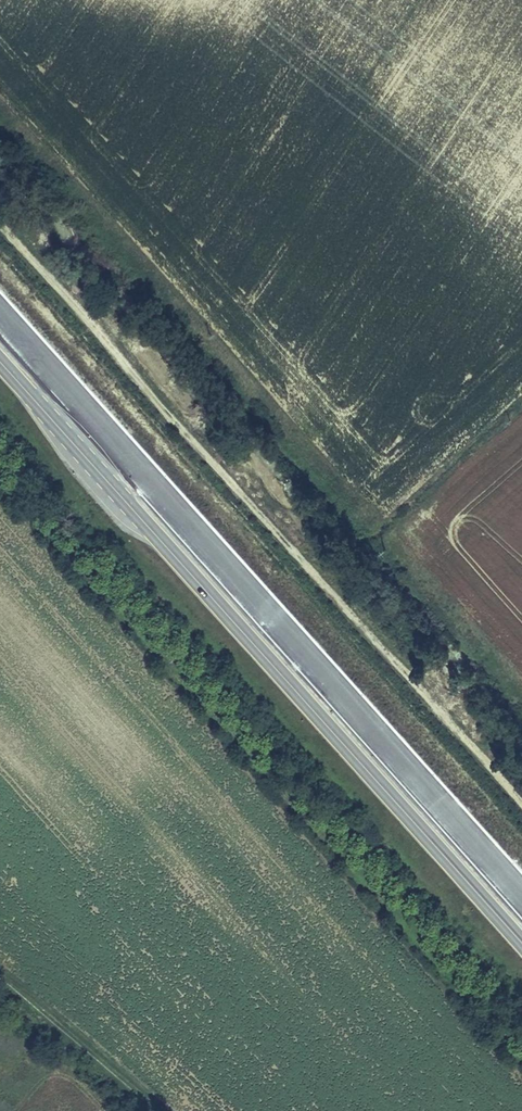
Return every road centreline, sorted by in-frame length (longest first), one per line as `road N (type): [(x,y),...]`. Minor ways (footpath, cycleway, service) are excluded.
road 1 (motorway): [(521,899),(0,318)]
road 2 (motorway): [(0,357),(521,937)]
road 3 (track): [(0,225),(521,800)]

